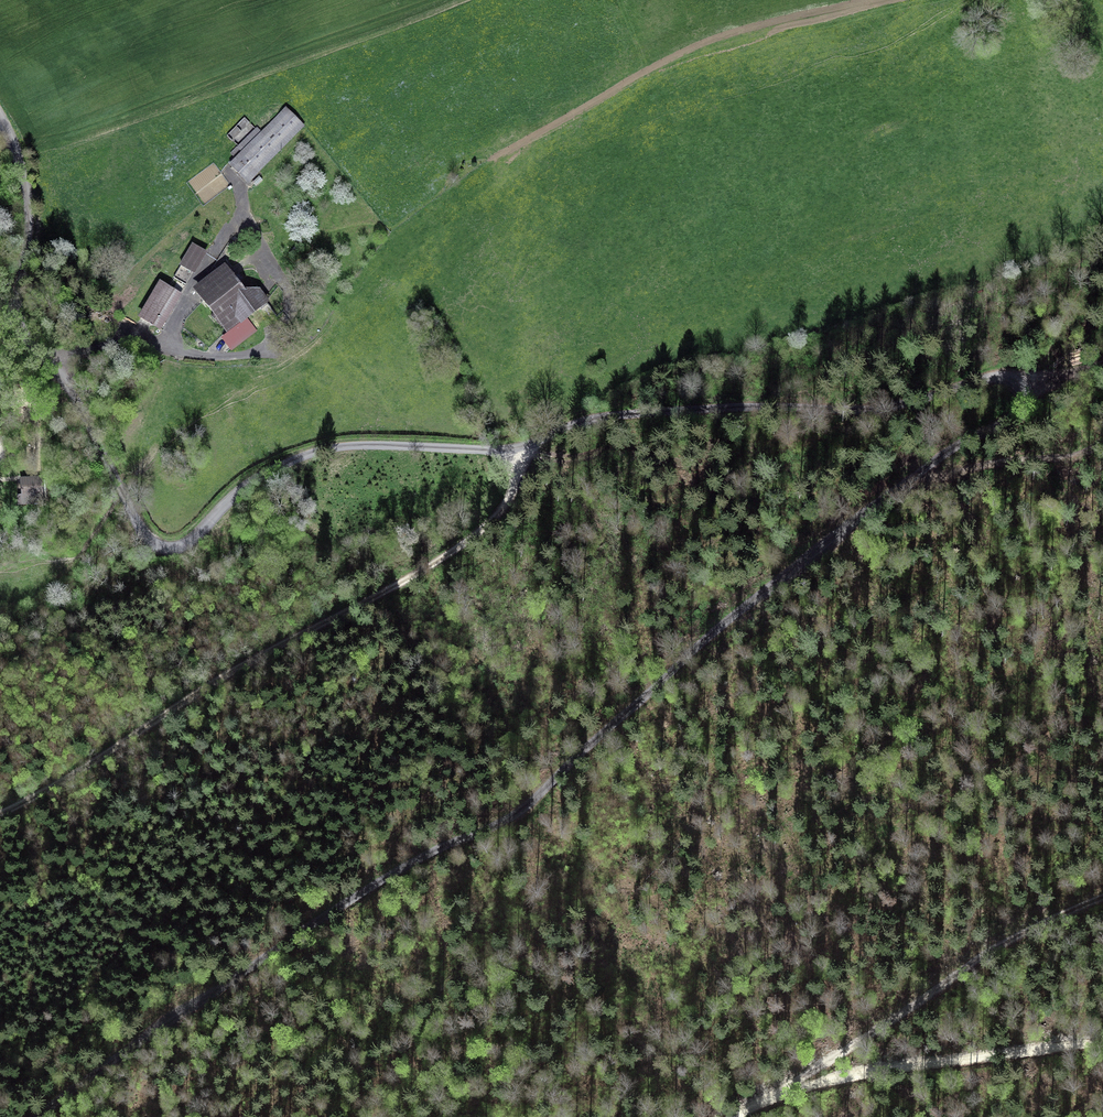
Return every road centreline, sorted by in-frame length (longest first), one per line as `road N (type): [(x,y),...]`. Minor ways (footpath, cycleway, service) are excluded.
road 1 (unclassified): [(32,1116),(382,878),(500,825),(750,606),(917,476),(1021,413),(1035,392),(1025,377),(990,376),(914,402),(860,409),(627,413),(523,448),(340,447),(261,475),(193,541),(177,547),(157,545),(137,528),(70,388),(49,363)]
road 2 (track): [(0,811),(63,780),(245,662),(438,563),(500,510),(523,448)]
road 3 (track): [(1102,895),(992,948),(738,1116)]
road 4 (track): [(781,1090),(1102,1044)]
road 5 (residential): [(0,119),(24,186),(16,306),(25,336),(49,363)]
road 6 (track): [(1102,445),(917,476)]

